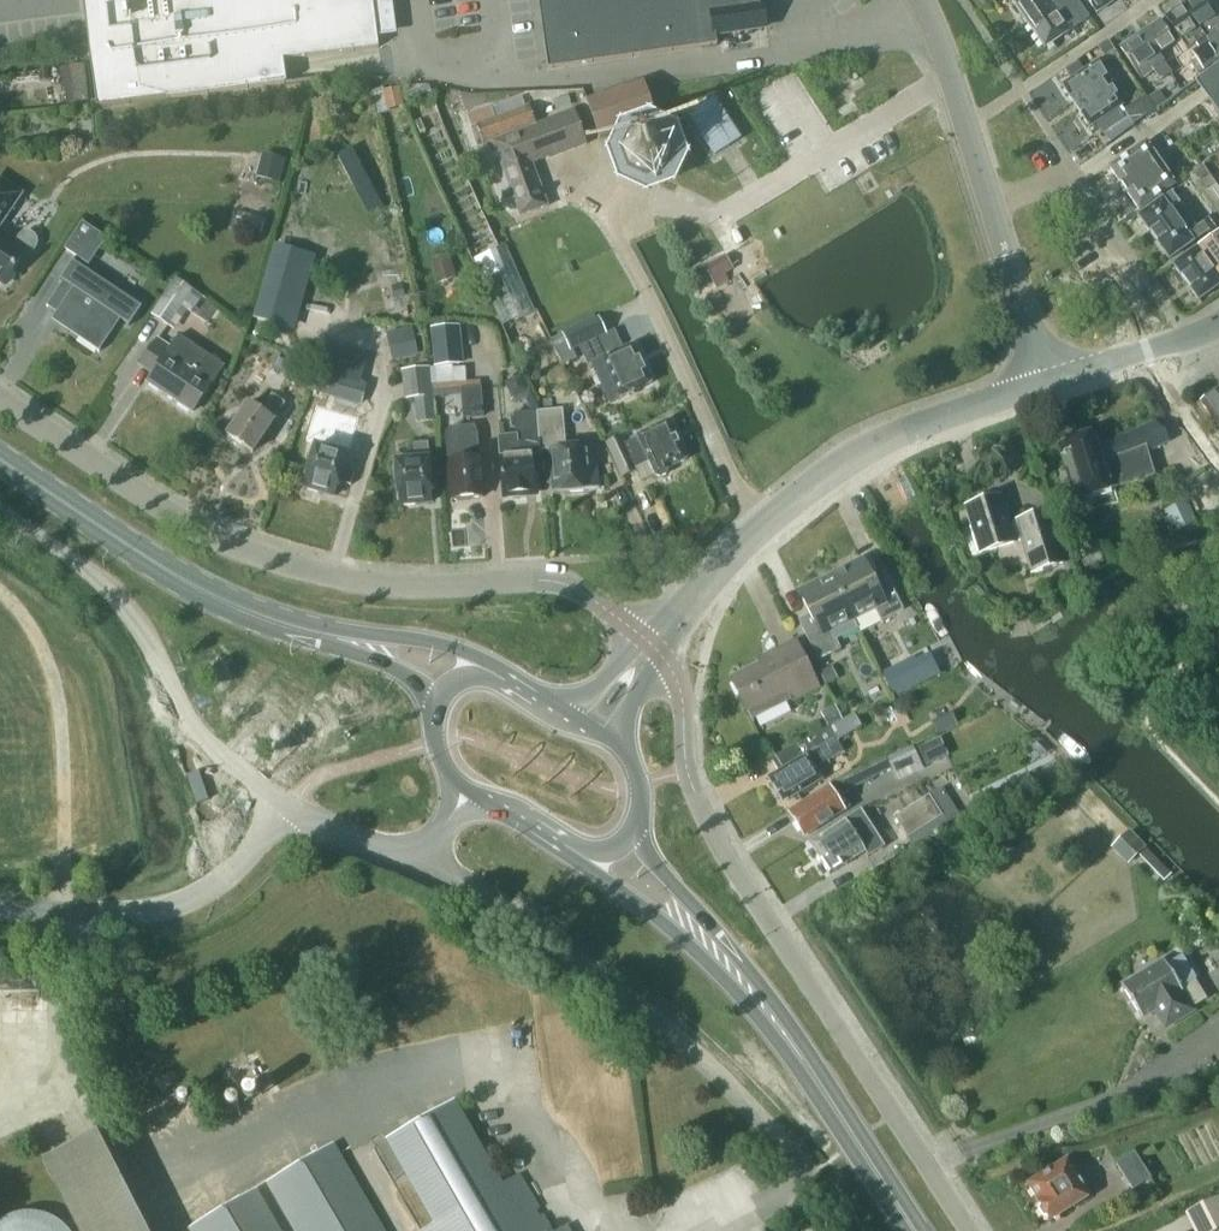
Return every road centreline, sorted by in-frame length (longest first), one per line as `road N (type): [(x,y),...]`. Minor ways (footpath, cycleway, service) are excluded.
road 1 (unclassified): [(651,643),(555,581),(374,583),(248,551),(198,530),(0,399)]
road 2 (unclassified): [(972,1230),(708,820),(687,772),(682,695),(651,643)]
road 3 (unclassified): [(291,808),(198,735),(121,601),(0,511)]
road 4 (primary): [(531,687),(450,645),(334,627),(162,568)]
road 5 (primary): [(548,841),(642,904),(819,1083)]
road 6 (residential): [(607,217),(759,529)]
road 7 (track): [(61,911),(53,696),(41,648),(0,594)]
road 8 (unclassified): [(291,808),(230,874),(185,902),(132,913),(0,910)]
road 9 (tertiary): [(759,529),(868,449),(1047,384)]
road 10 (primary): [(819,1083),(794,1028),(657,868),(638,821)]
road 11 (primary): [(162,568),(186,593),(254,624),(374,661),(435,701)]
road 12 (tertiary): [(1047,384),(966,125)]
road 13 (residential): [(966,125),(1153,0)]
road 14 (primary): [(162,568),(0,459)]
road 15 (primary): [(916,1230),(819,1083)]
road 16 (unclassified): [(291,808),(423,867),(436,844)]
road 17 (tertiary): [(651,643),(759,529)]
road 18 (residential): [(1215,466),(1135,356)]
road 19 (tertiary): [(966,125),(921,0)]

